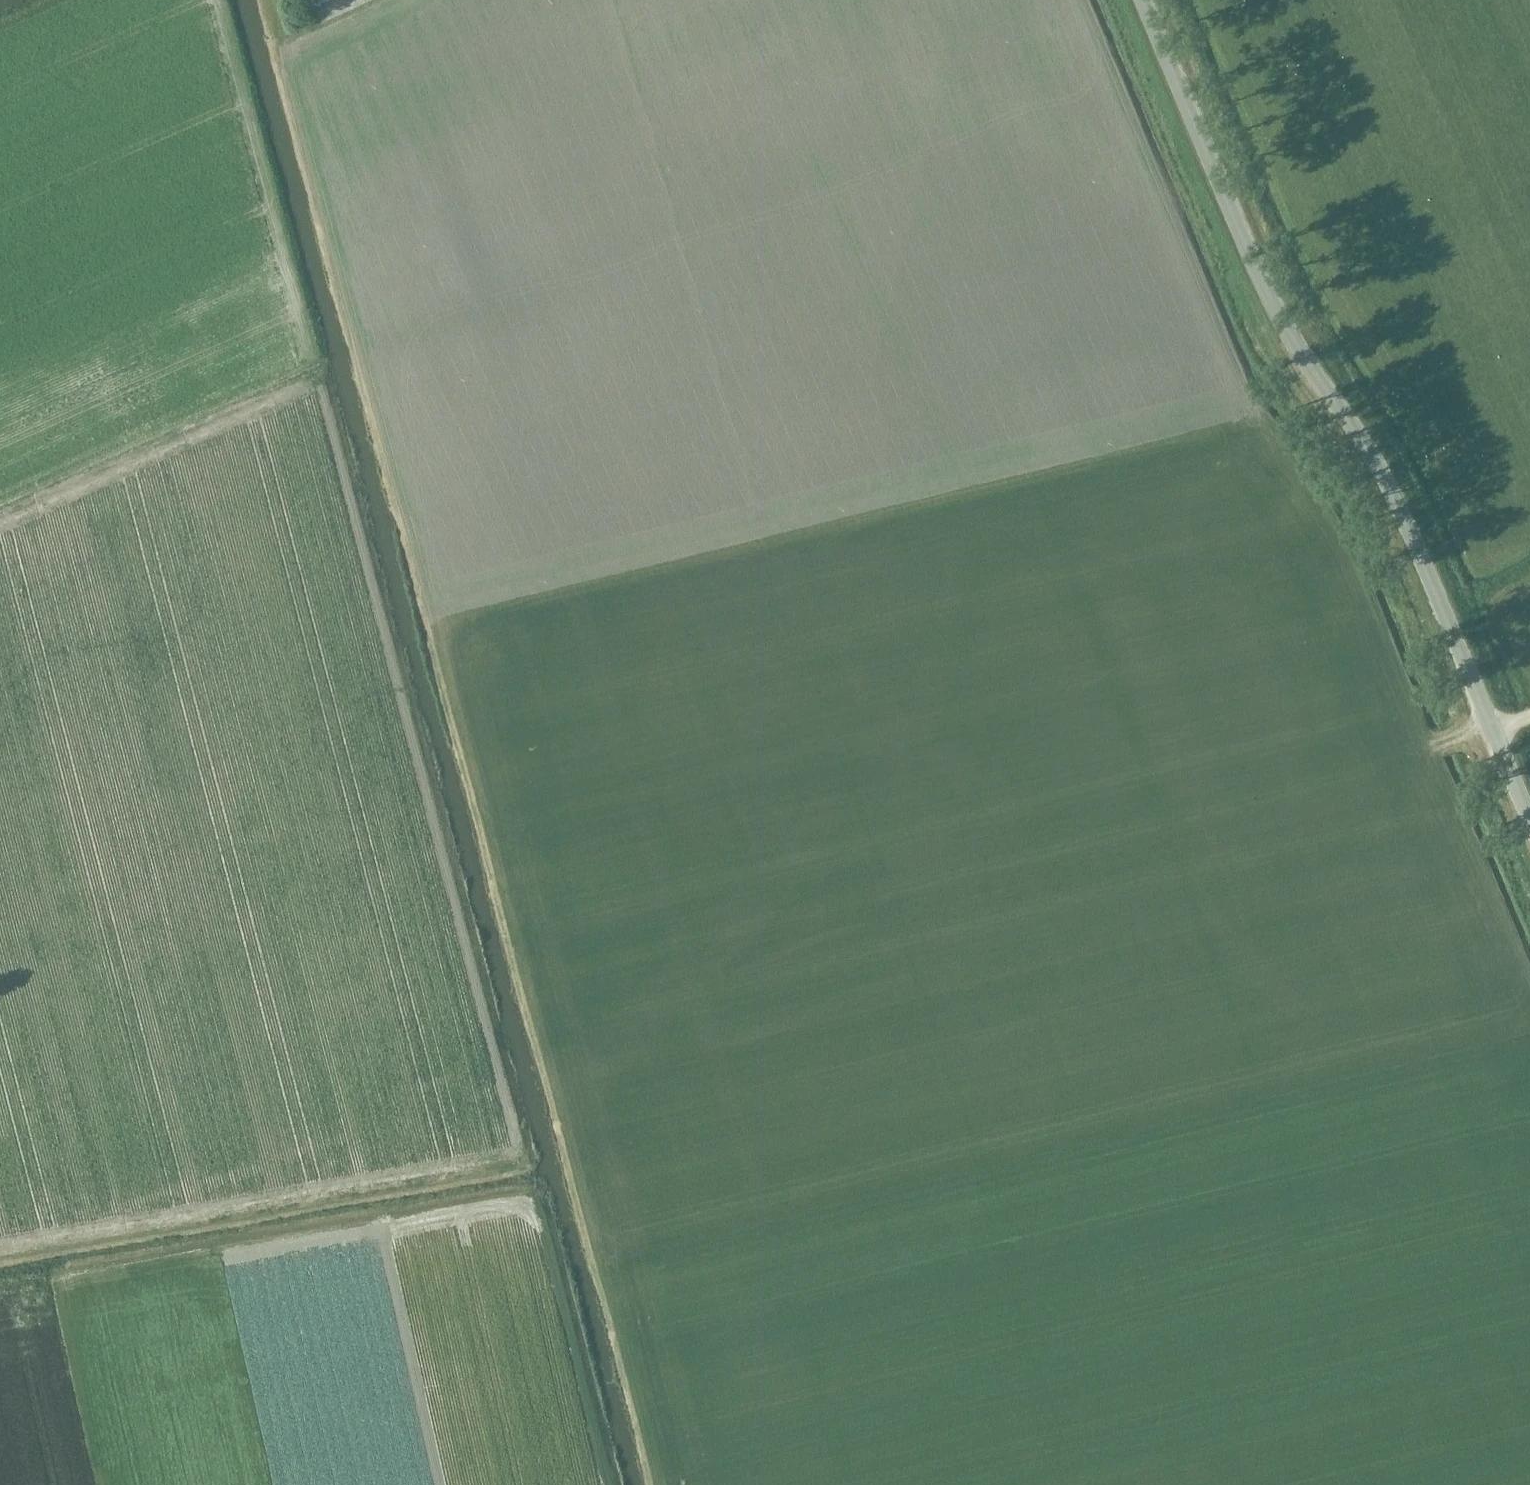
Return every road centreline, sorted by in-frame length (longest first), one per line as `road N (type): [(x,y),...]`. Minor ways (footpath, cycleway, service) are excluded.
road 1 (unclassified): [(1145,0),(1278,310),(1396,499),(1529,819)]

